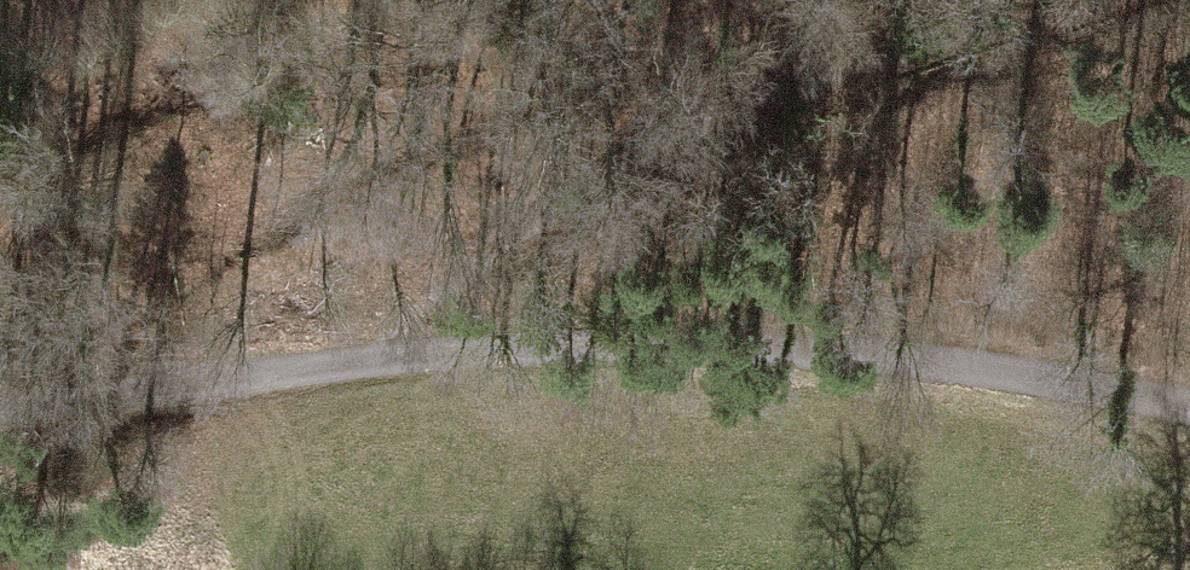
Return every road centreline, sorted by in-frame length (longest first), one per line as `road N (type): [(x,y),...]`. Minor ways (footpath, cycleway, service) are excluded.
road 1 (track): [(1134,0),(300,338)]
road 2 (track): [(300,338),(647,353),(1189,437)]
road 3 (track): [(300,338),(0,376)]

